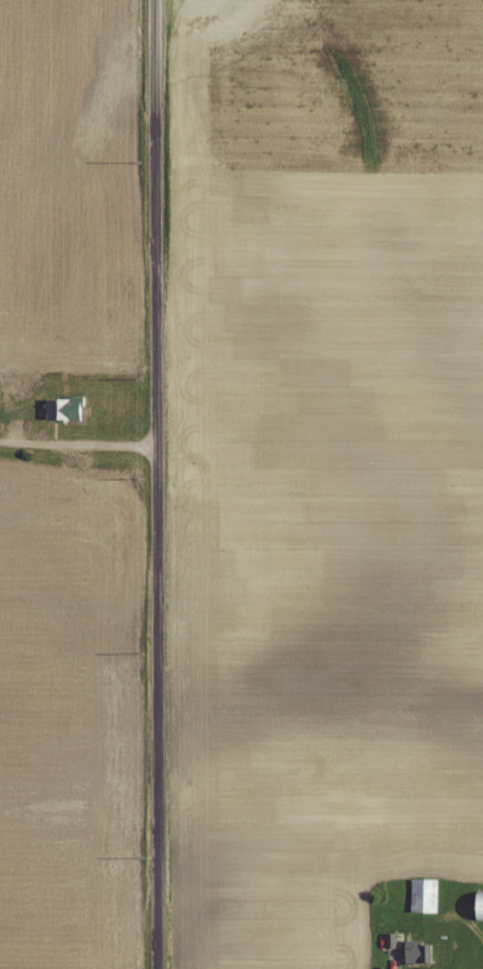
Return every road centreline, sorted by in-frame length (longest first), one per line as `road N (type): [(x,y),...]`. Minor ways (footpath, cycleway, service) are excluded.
road 1 (tertiary): [(159,968),(155,0)]
road 2 (residential): [(157,448),(0,442)]

